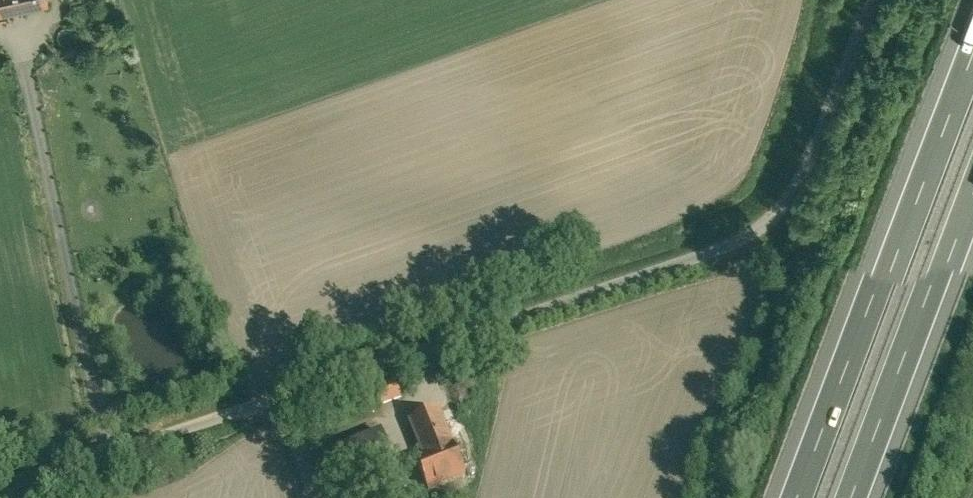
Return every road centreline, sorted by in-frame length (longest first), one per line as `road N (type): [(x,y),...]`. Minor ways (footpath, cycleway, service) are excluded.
road 1 (unclassified): [(866,0),(813,151),(776,204),(722,231),(0,492)]
road 2 (motorway): [(972,60),(810,497)]
road 3 (motorway): [(859,497),(972,201)]

